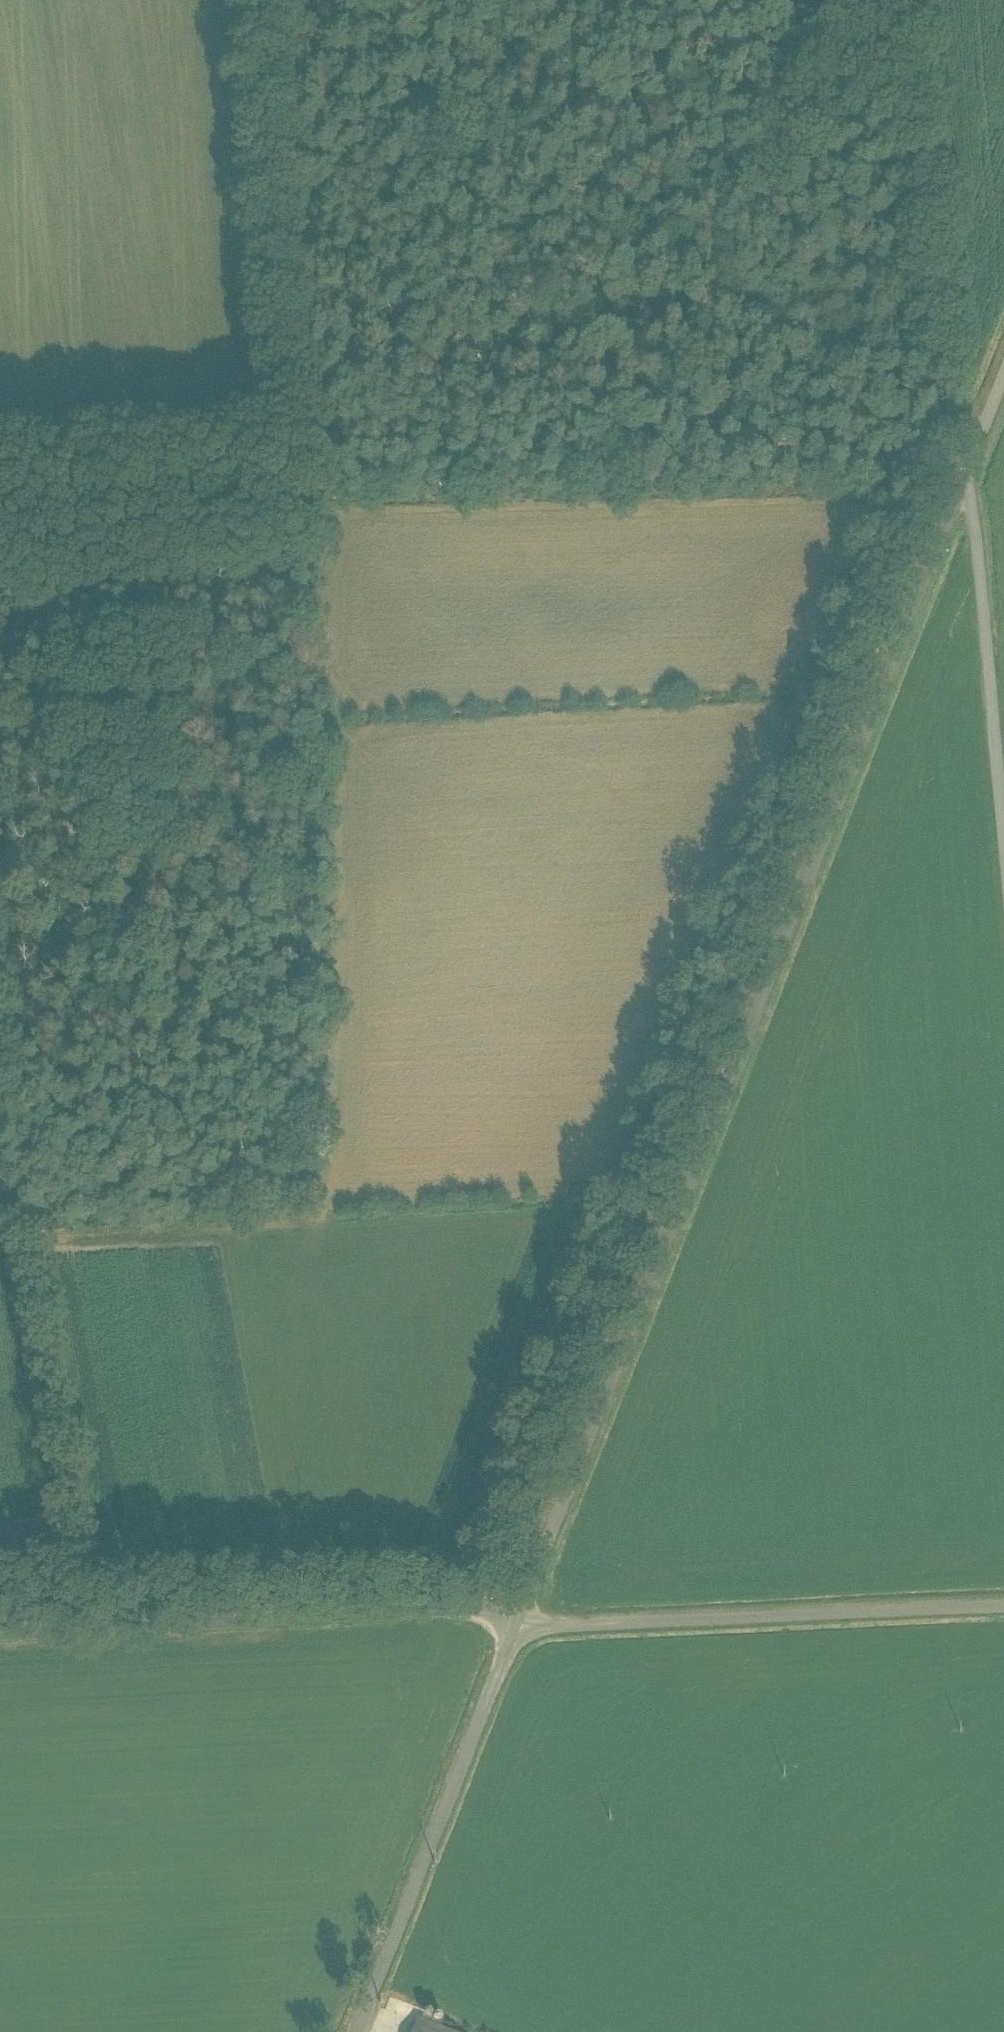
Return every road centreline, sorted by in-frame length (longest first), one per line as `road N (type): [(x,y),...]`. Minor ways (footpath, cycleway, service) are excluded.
road 1 (unclassified): [(517,1617),(961,477)]
road 2 (unclassified): [(0,1635),(479,1610),(517,1617)]
road 3 (unclassified): [(1003,1606),(548,1627),(517,1617)]
road 4 (unclassified): [(517,1617),(355,2031)]
road 5 (unclassified): [(1003,844),(983,598),(961,477)]

